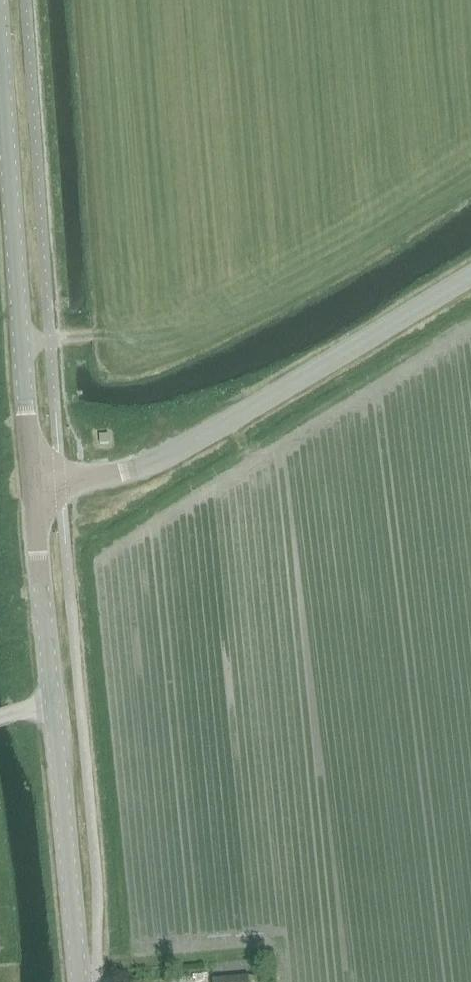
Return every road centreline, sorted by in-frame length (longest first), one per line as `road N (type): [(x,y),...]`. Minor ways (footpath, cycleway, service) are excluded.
road 1 (unclassified): [(33,481),(143,468),(470,274)]
road 2 (tertiary): [(33,481),(0,34)]
road 3 (tertiary): [(79,981),(50,703)]
road 4 (tertiary): [(50,703),(33,481)]

